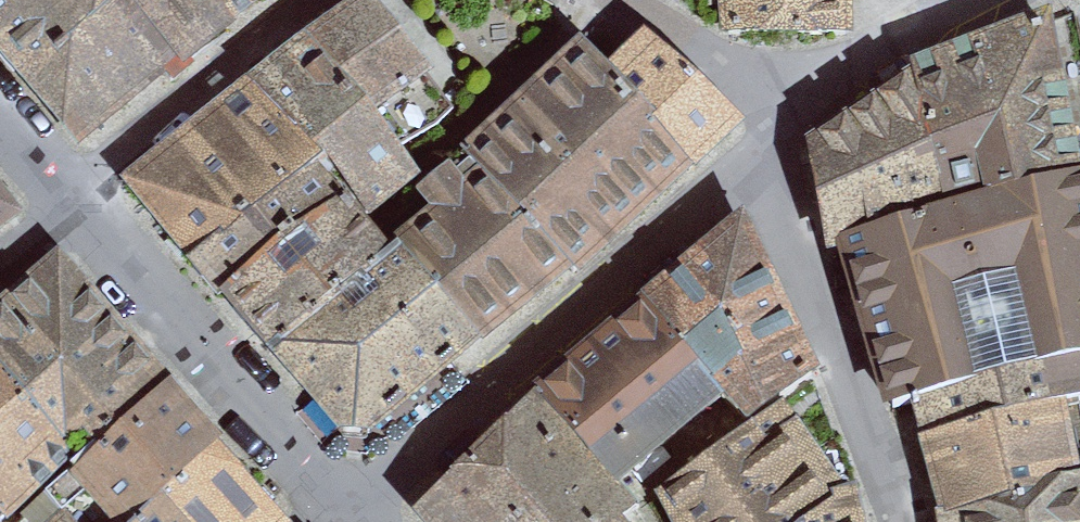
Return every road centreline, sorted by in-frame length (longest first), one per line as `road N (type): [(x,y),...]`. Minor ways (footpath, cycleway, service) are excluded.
road 1 (residential): [(786,148),(358,521)]
road 2 (residential): [(72,200),(332,521)]
road 3 (residential): [(786,148),(831,311),(905,521)]
road 4 (residential): [(358,0),(72,200)]
road 5 (residential): [(964,0),(787,100)]
road 6 (residential): [(787,100),(633,0)]
road 7 (residential): [(0,101),(72,200)]

